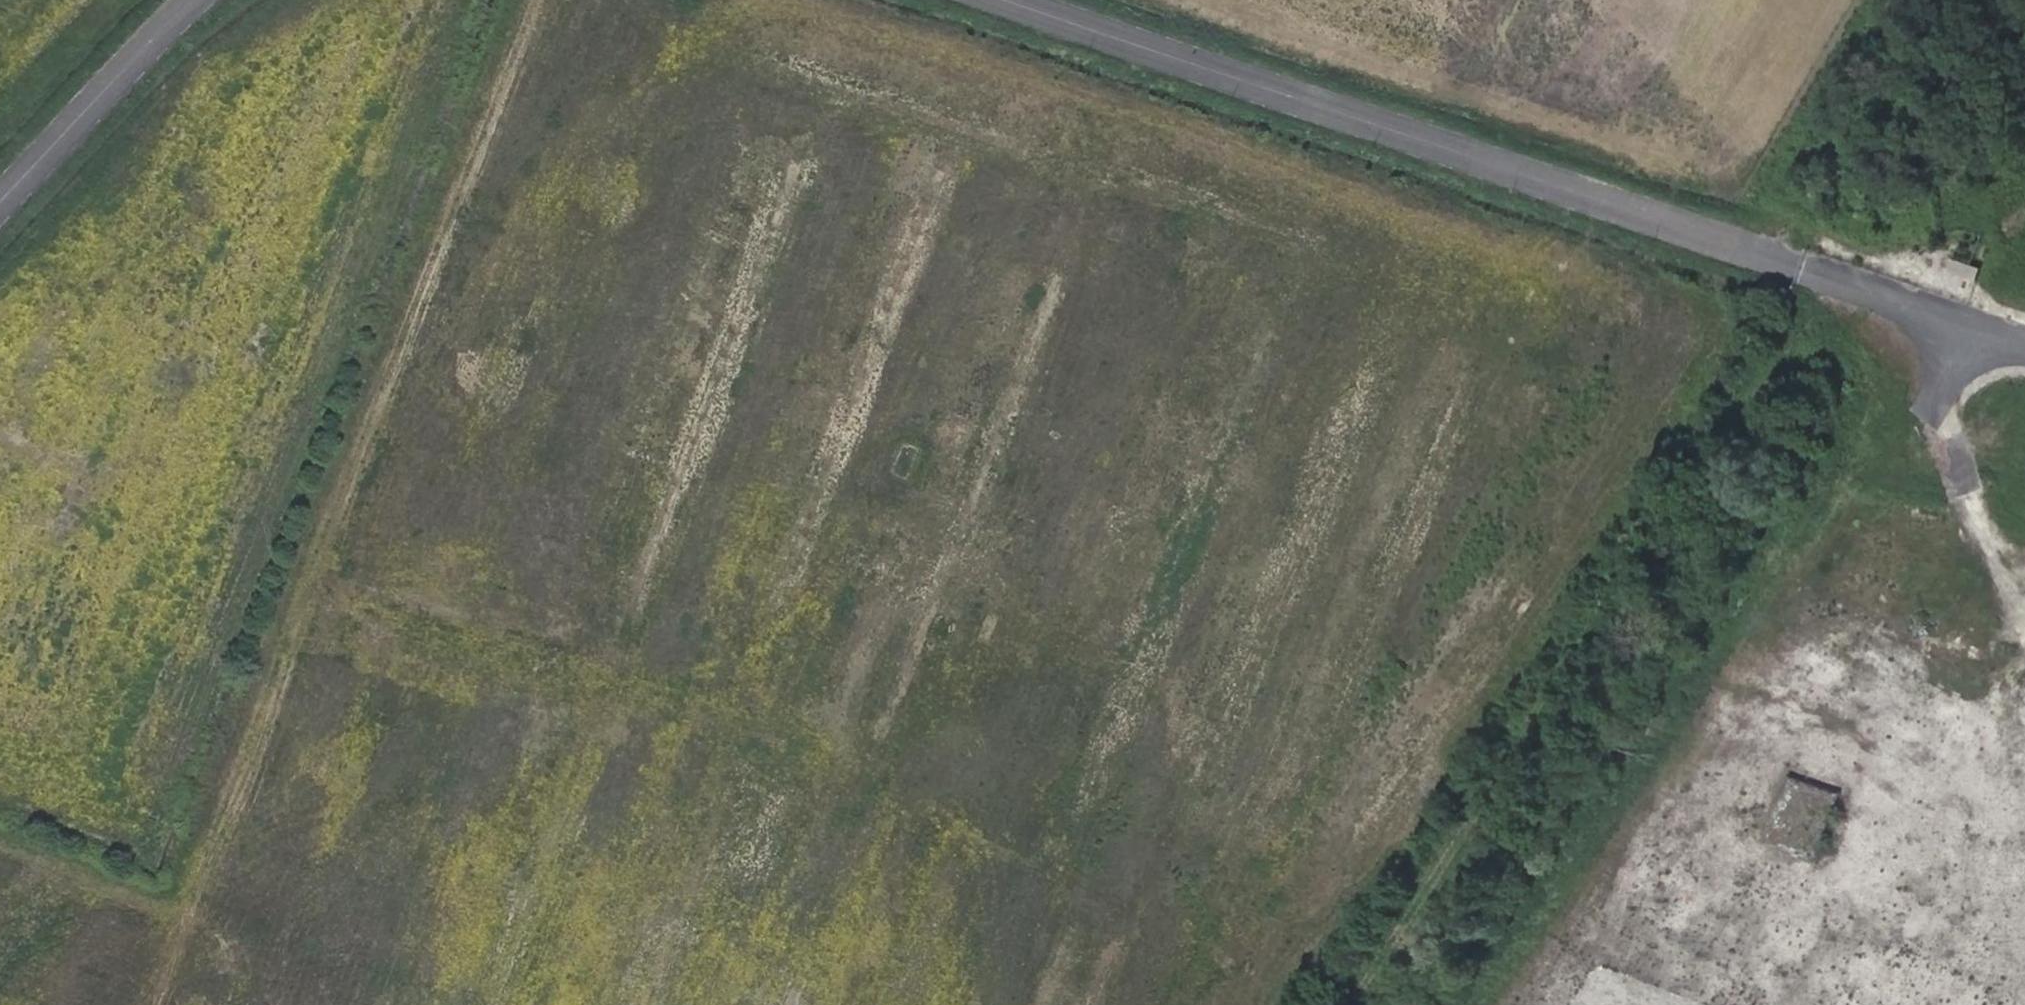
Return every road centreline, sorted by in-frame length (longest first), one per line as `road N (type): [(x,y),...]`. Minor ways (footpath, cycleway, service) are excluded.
road 1 (unclassified): [(1002,0),(2024,346)]
road 2 (unclassified): [(0,209),(207,0)]

